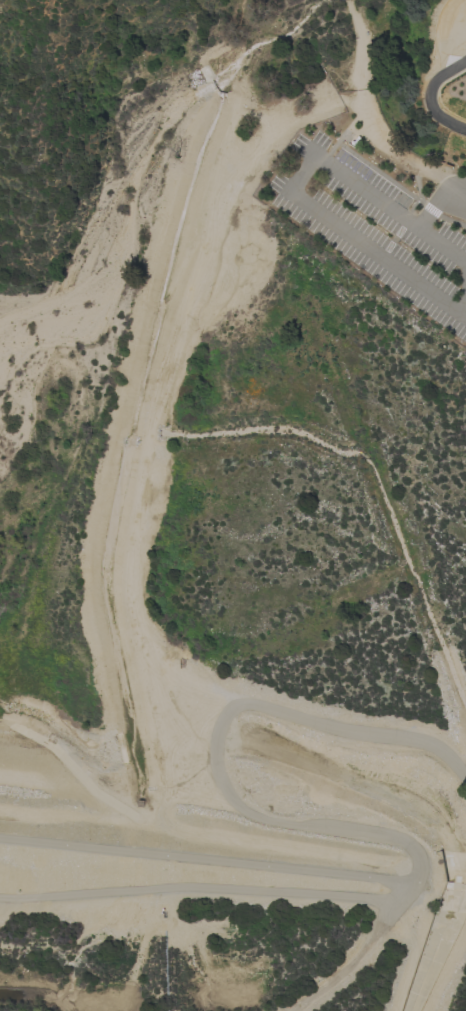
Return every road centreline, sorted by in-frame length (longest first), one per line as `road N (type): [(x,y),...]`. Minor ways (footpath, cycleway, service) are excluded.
road 1 (track): [(432,178),(394,124),(351,0)]
road 2 (track): [(394,1010),(422,913),(413,890)]
road 3 (track): [(385,924),(301,1010)]

